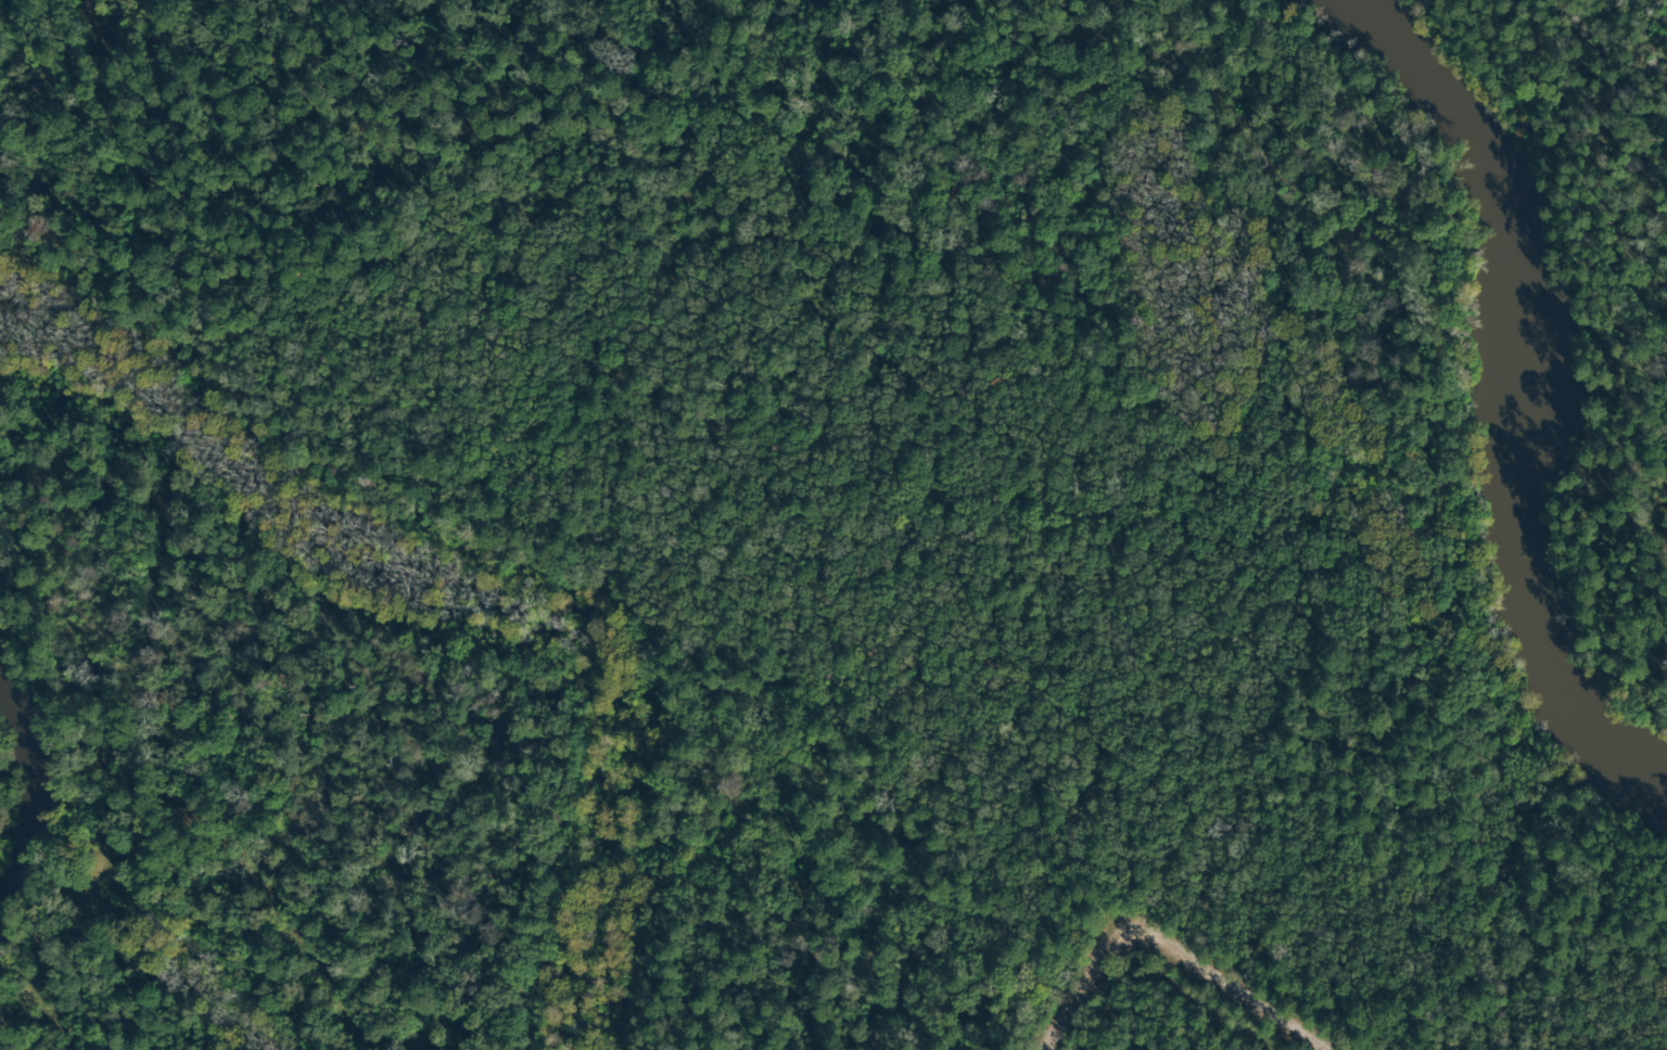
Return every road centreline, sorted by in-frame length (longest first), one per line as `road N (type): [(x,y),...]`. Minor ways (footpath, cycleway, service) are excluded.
road 1 (residential): [(1333,1049),(1136,927),(1108,939),(1076,985)]

